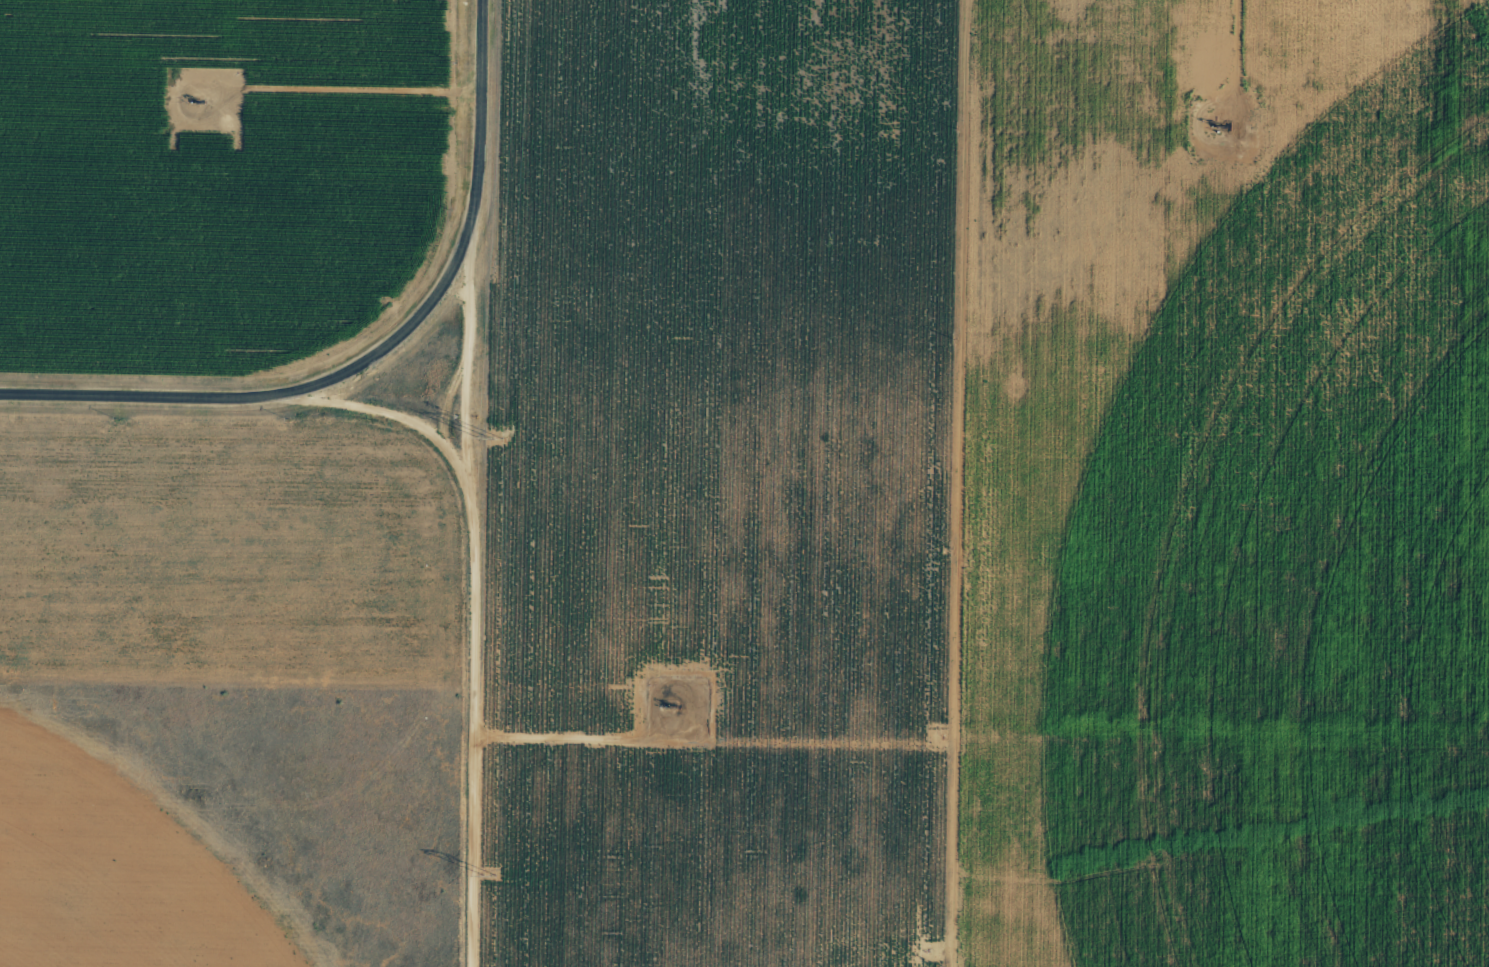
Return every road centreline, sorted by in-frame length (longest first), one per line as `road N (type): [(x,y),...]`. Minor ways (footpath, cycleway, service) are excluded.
road 1 (residential): [(473,966),(465,233)]
road 2 (tertiary): [(0,398),(237,402),(297,390),(356,369),(428,313),(465,233)]
road 3 (tertiary): [(465,233),(477,197),(483,0)]

